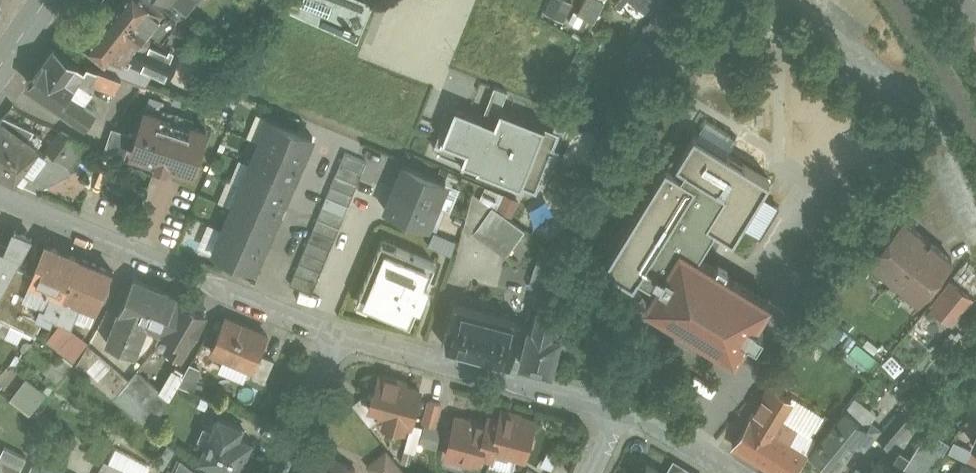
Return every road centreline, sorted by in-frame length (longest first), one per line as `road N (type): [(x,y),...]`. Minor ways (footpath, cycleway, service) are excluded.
road 1 (residential): [(0,191),(330,329)]
road 2 (residential): [(330,329),(615,409)]
road 3 (residential): [(975,177),(908,80),(814,0)]
road 4 (residential): [(330,329),(273,472)]
road 5 (residential): [(615,409),(726,472)]

